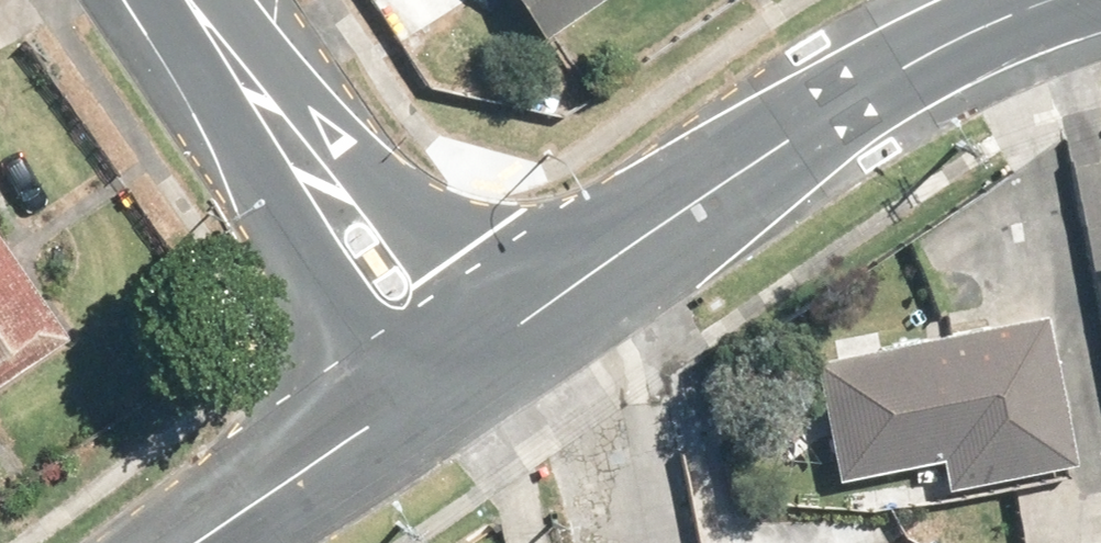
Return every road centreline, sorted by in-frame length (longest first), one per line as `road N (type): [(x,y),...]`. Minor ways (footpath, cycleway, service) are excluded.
road 1 (secondary): [(1055,0),(910,62),(454,369)]
road 2 (secondary): [(186,0),(454,369)]
road 3 (residential): [(454,369),(199,542)]

